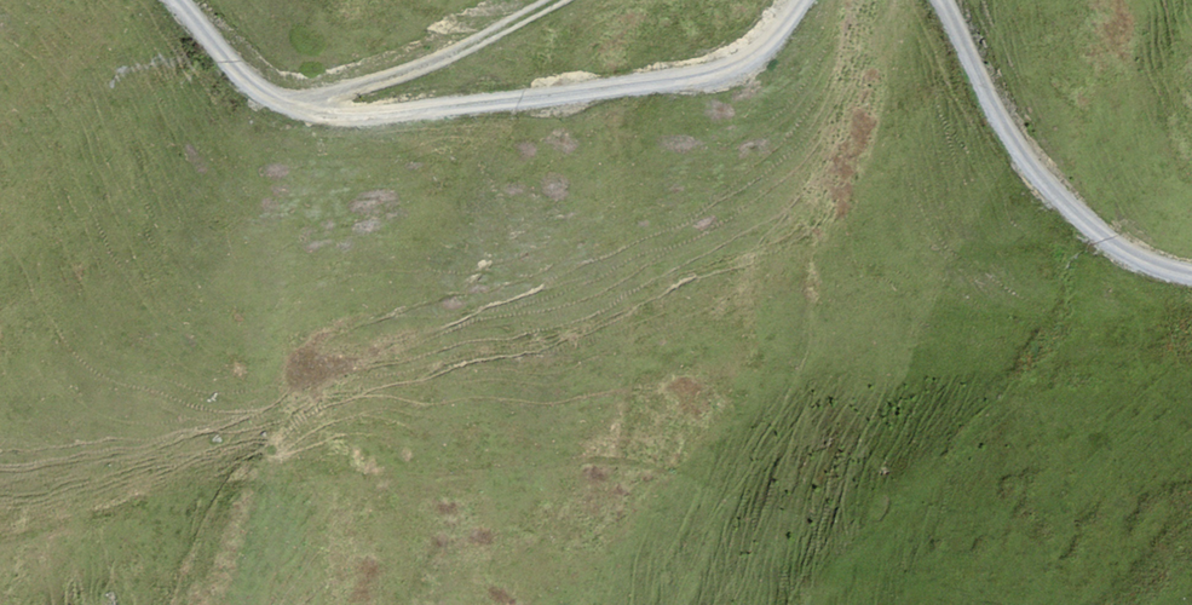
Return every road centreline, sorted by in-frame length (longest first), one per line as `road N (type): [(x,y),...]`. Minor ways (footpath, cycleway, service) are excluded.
road 1 (track): [(803,0),(756,54),(726,72),(372,118)]
road 2 (track): [(1191,274),(1108,240),(1044,179),(943,0)]
road 3 (track): [(293,111),(300,102),(458,51),(558,0)]
road 4 (track): [(176,0),(229,60),(293,111),(372,118)]

